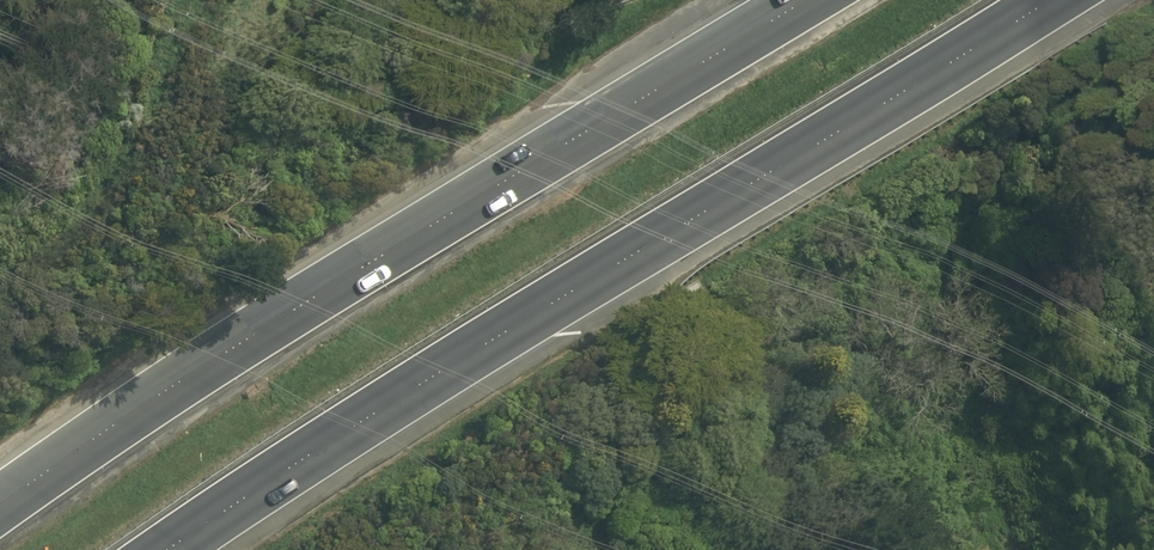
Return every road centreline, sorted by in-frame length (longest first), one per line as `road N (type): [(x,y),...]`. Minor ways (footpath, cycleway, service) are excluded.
road 1 (motorway): [(1045,0),(410,388),(172,549)]
road 2 (motorway): [(0,505),(800,0)]

